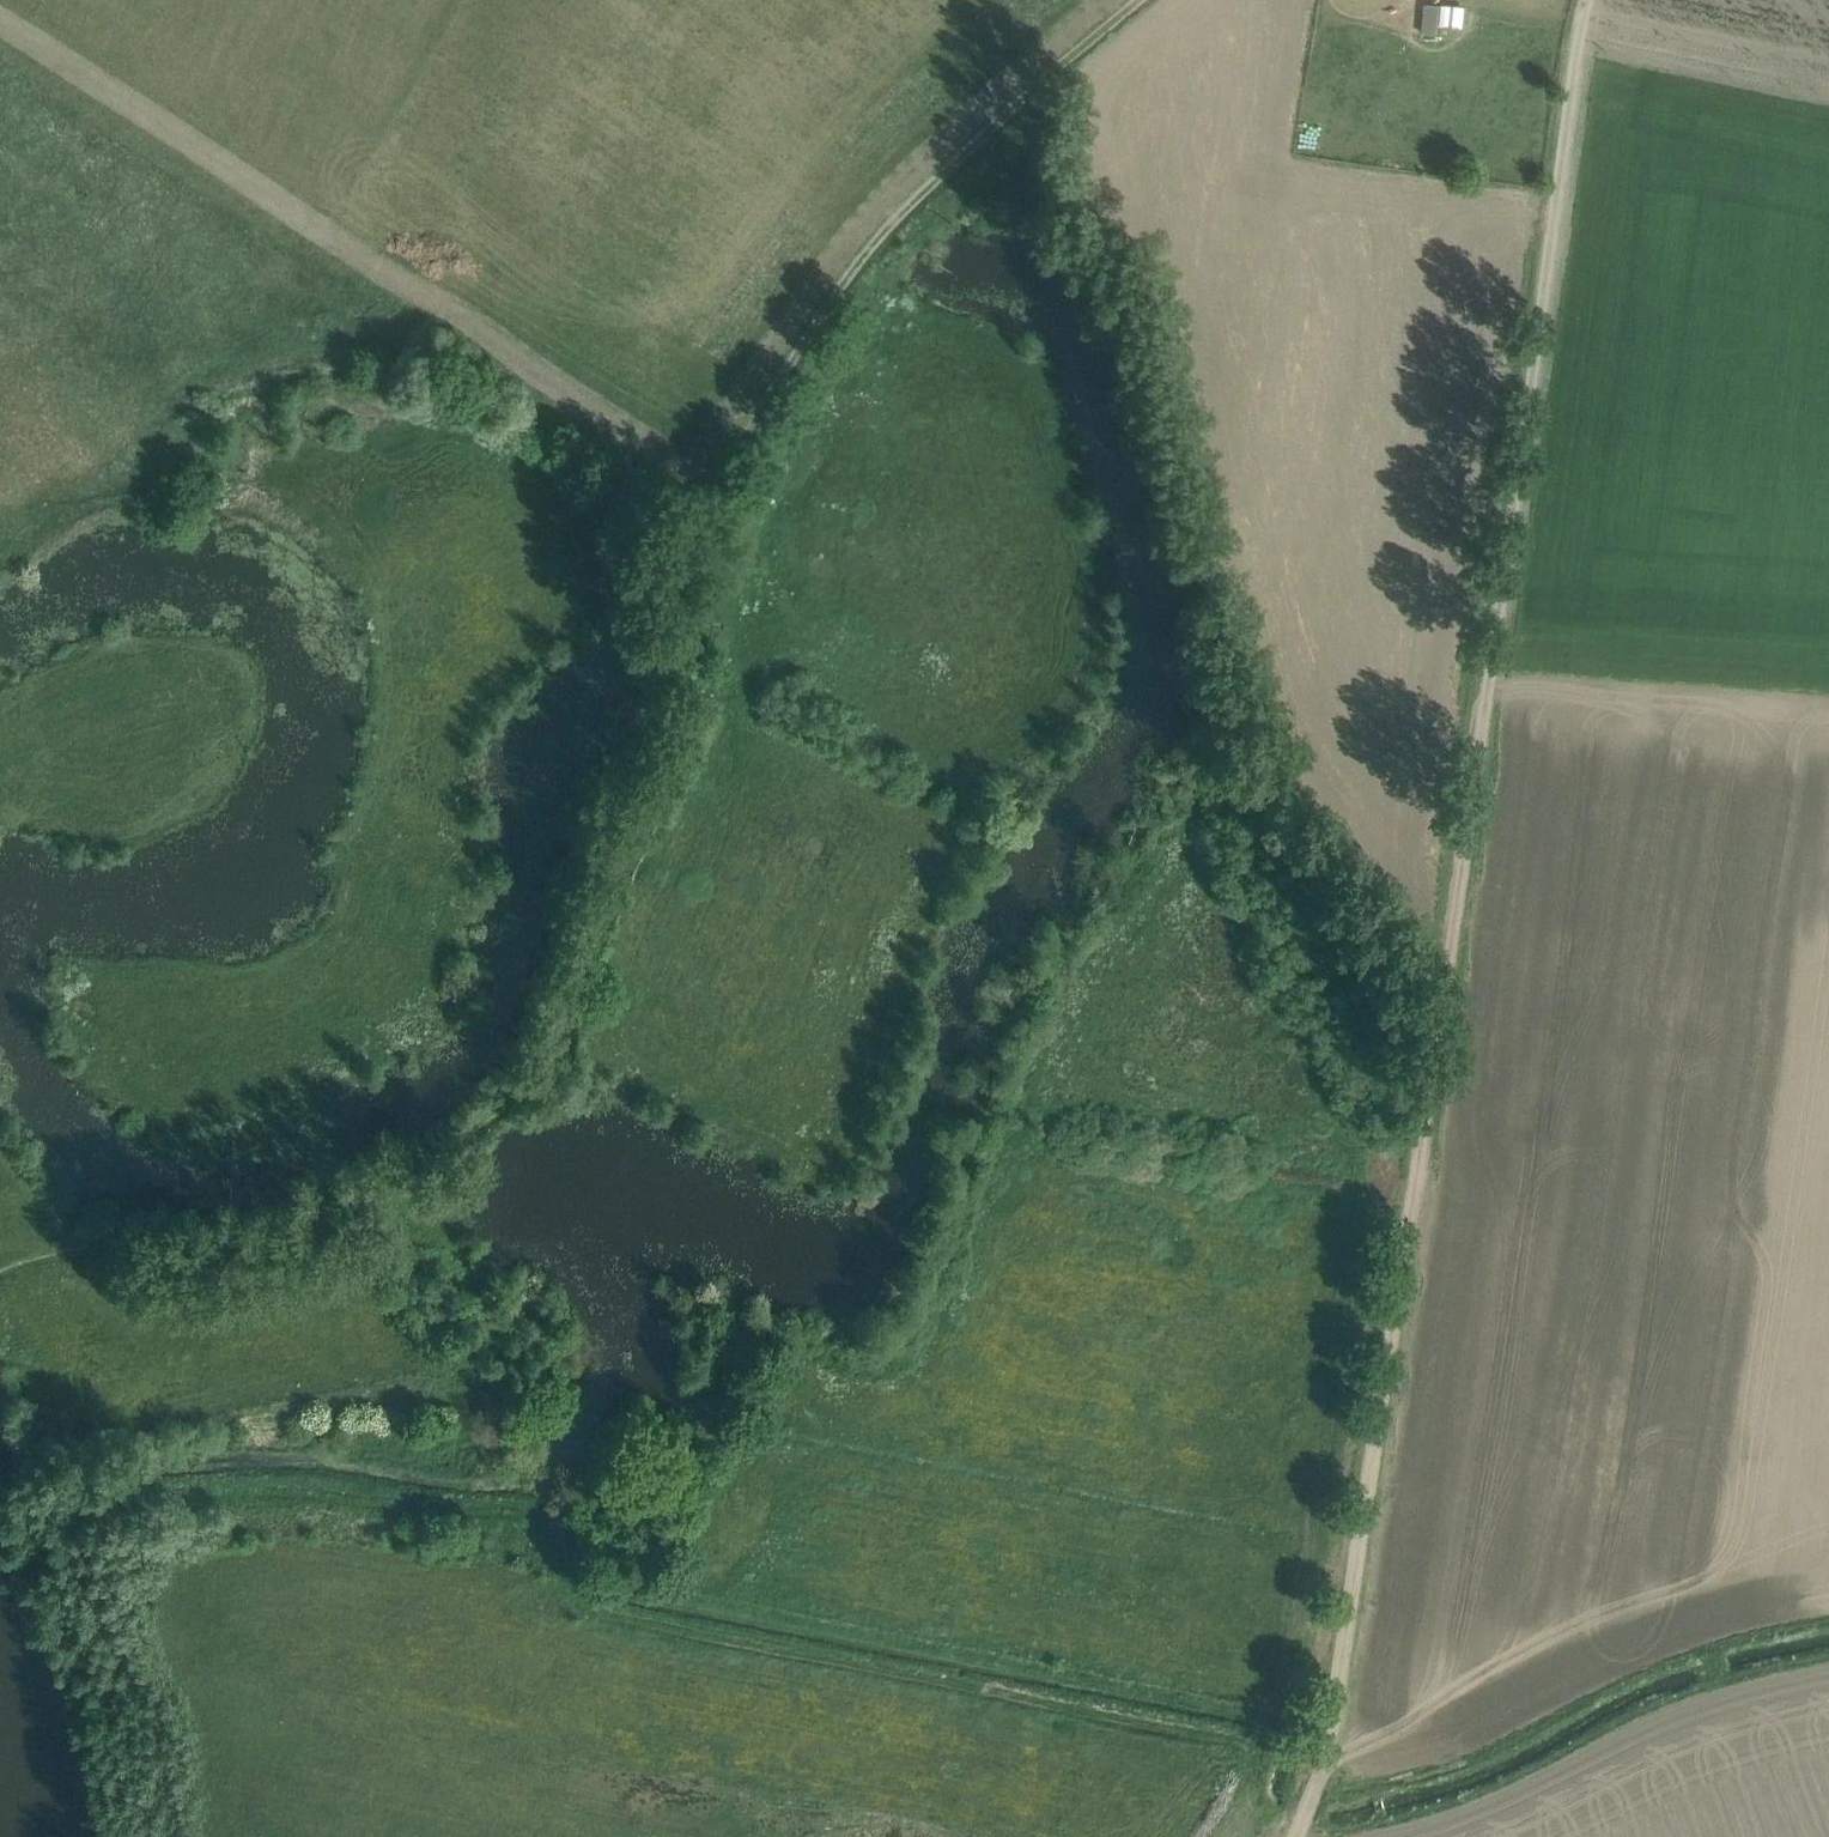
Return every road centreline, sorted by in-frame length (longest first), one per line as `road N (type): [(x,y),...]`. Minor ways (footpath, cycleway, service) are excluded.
road 1 (track): [(1592,0),(1401,1324),(1295,1836)]
road 2 (track): [(1142,0),(943,182),(811,335),(680,516),(656,755),(536,1053),(433,1194)]
road 3 (track): [(433,1194),(513,1290)]

